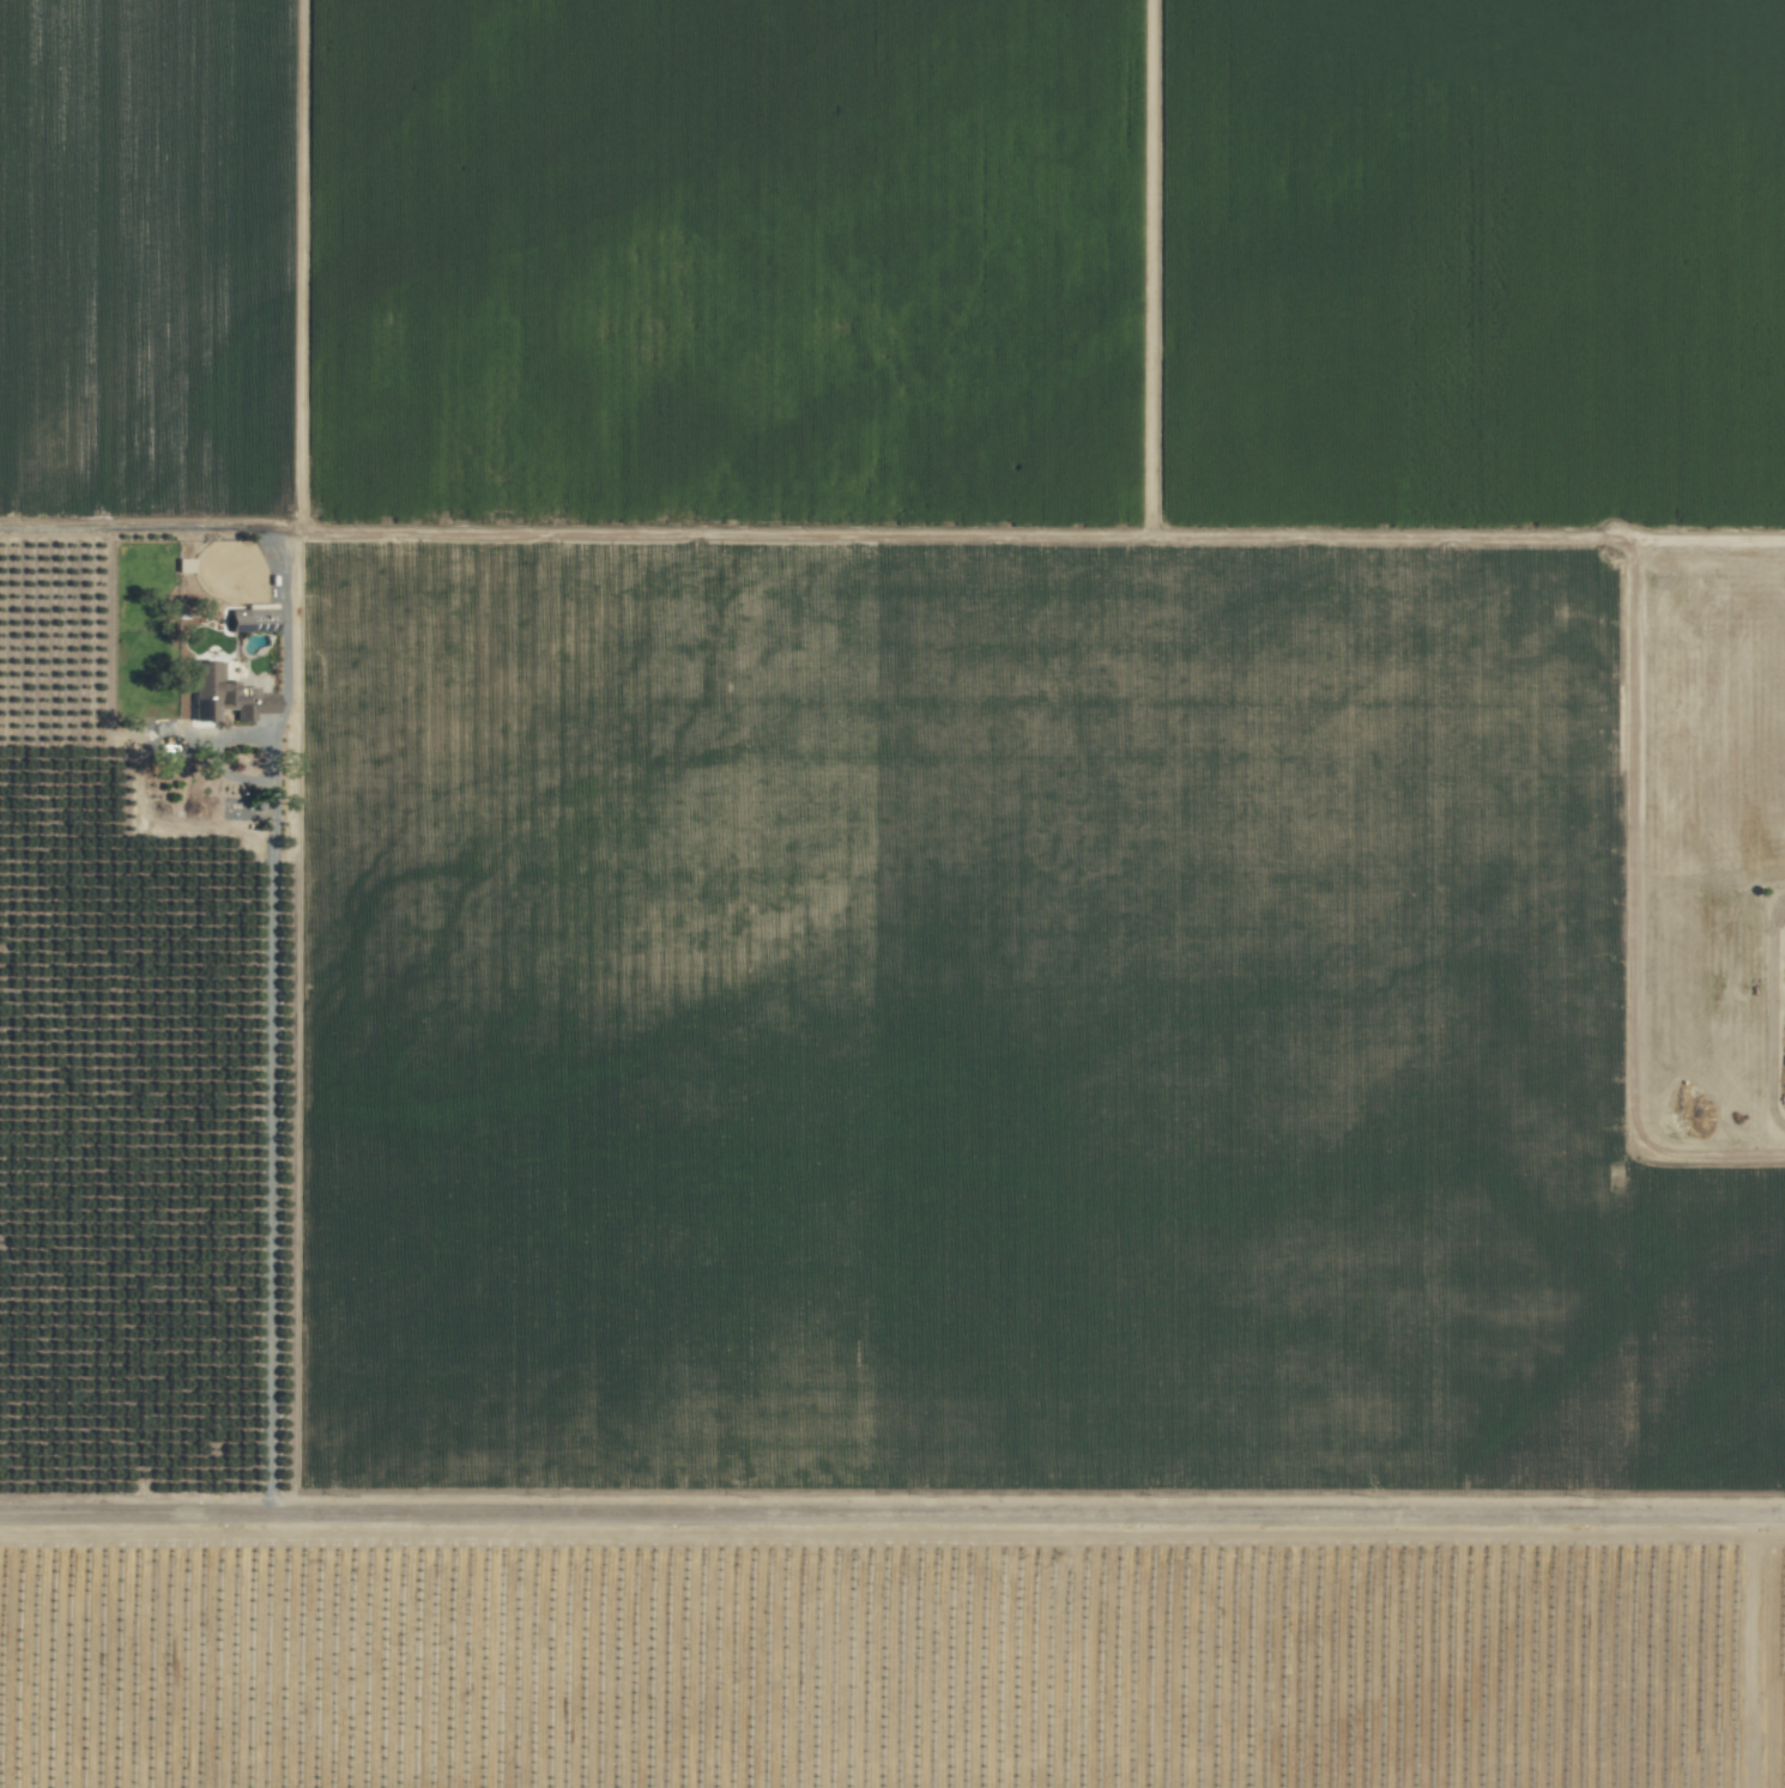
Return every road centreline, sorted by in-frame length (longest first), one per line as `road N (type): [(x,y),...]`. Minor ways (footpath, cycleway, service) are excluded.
road 1 (residential): [(0,1517),(1784,1516)]
road 2 (track): [(274,533),(1784,535)]

